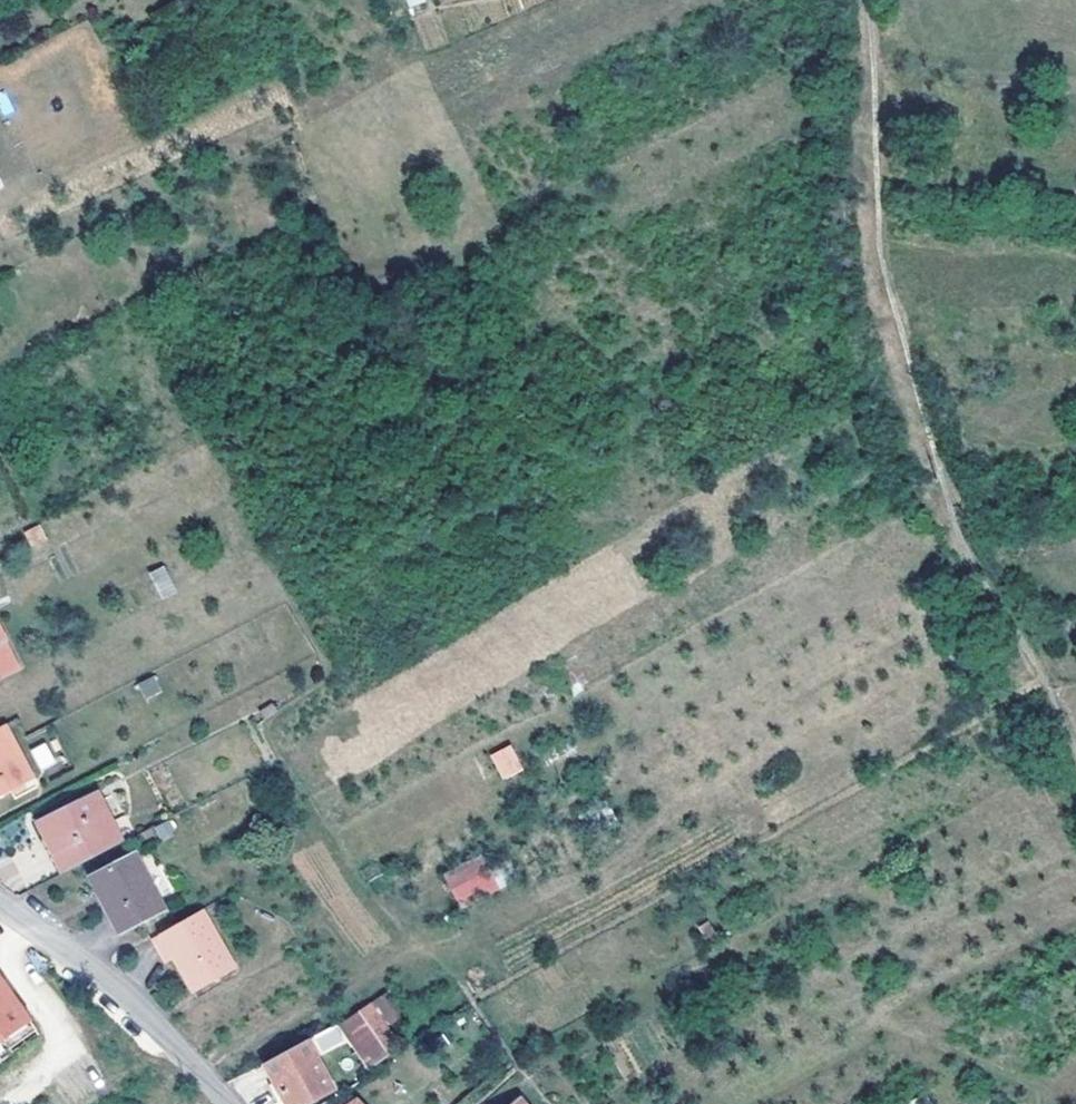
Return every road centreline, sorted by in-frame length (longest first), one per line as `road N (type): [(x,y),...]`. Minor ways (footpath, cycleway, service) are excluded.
road 1 (residential): [(0,911),(127,1000),(220,1103)]

